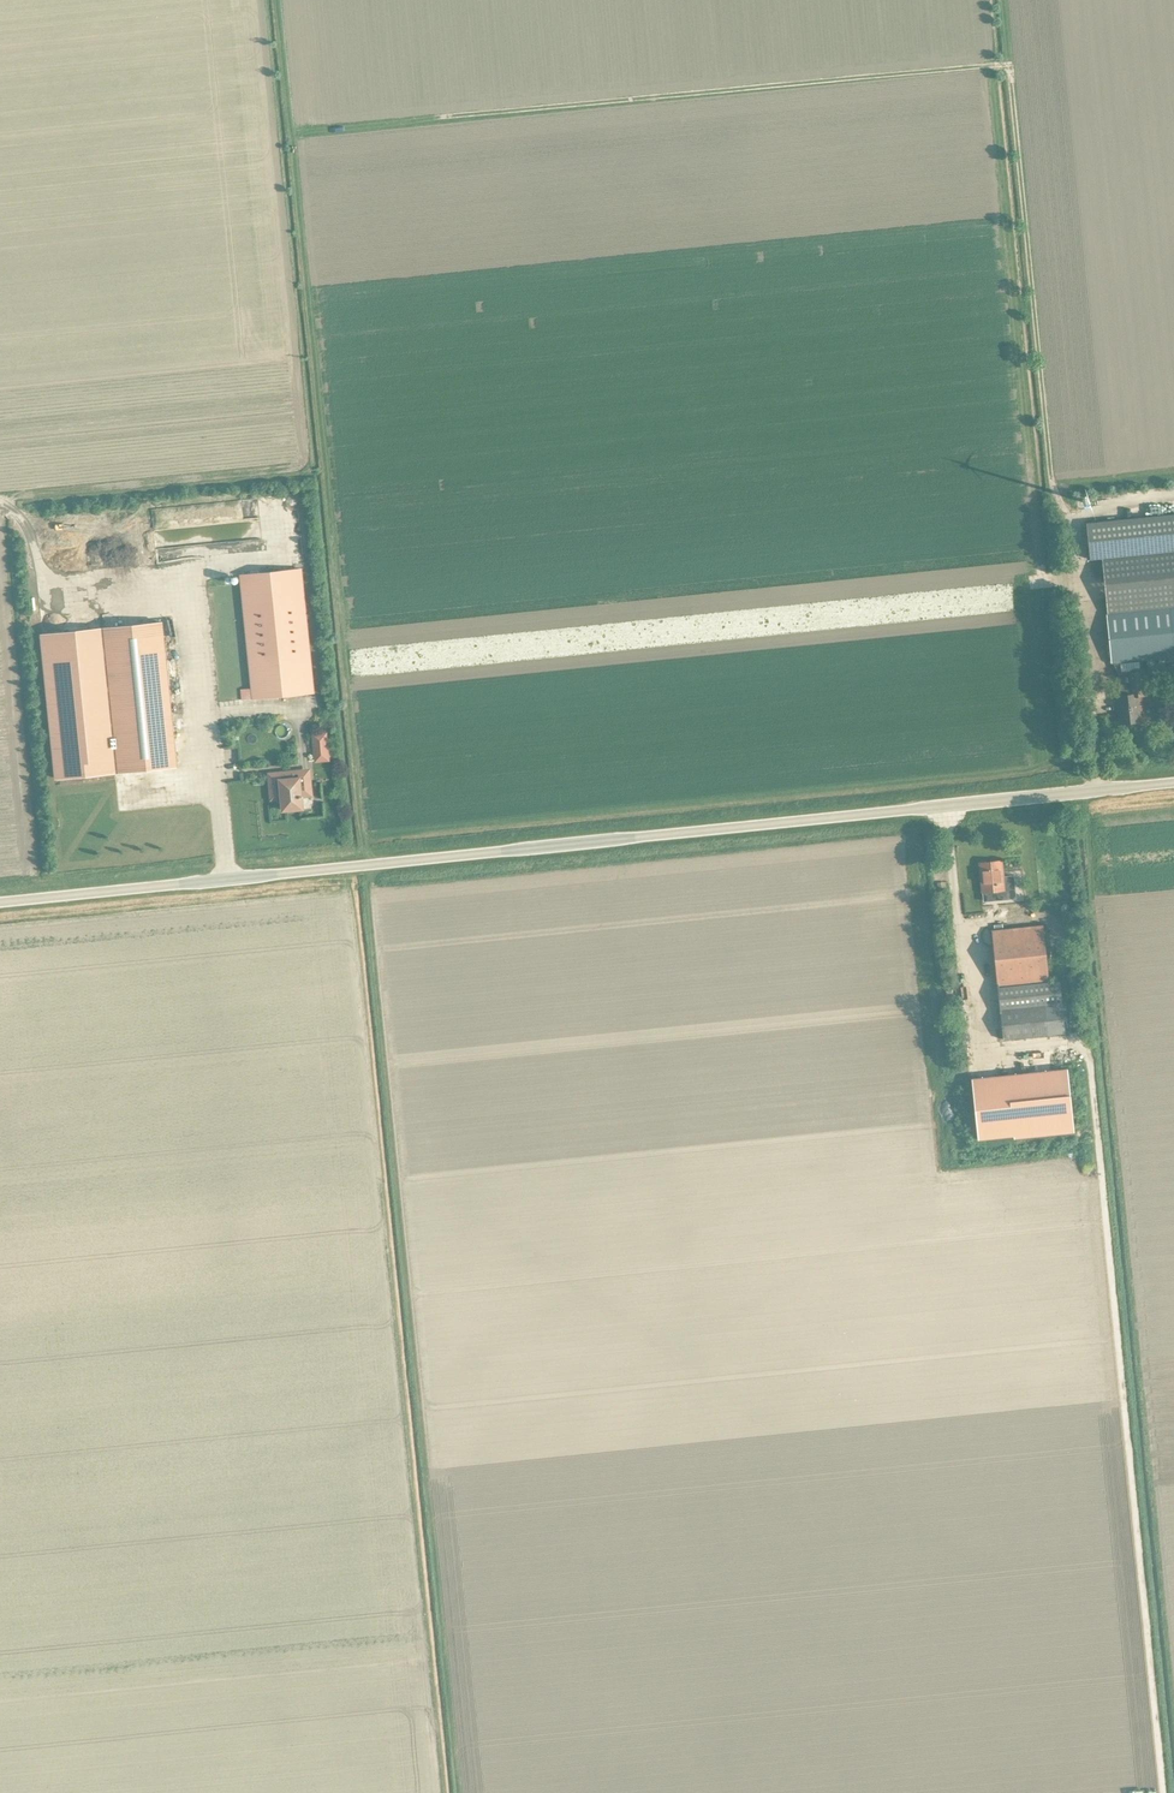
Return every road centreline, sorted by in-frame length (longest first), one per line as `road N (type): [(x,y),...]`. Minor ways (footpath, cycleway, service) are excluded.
road 1 (unclassified): [(0,902),(1173,782)]

